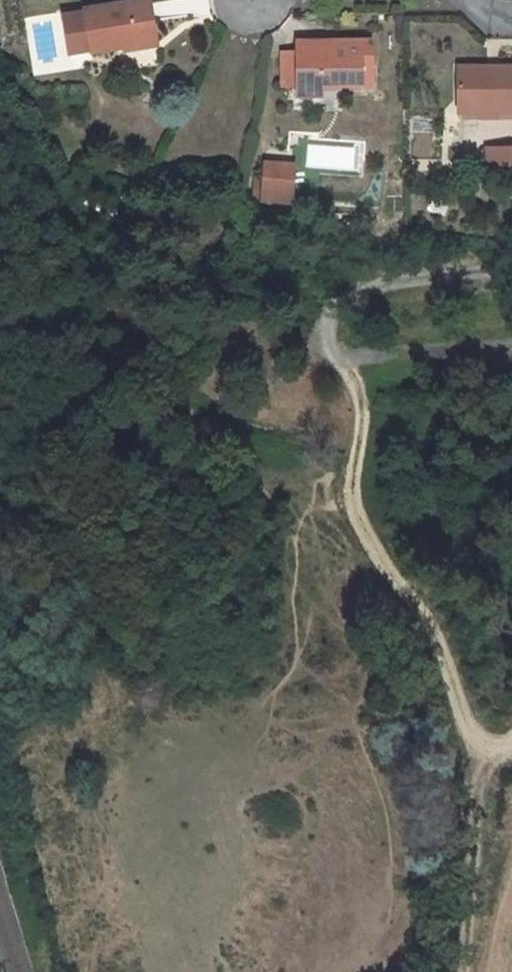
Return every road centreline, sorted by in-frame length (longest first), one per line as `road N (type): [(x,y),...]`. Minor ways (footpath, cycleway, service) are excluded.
road 1 (track): [(511,747),(490,751),(475,740),(420,605),(370,544),(351,496),(366,419),(349,370)]
road 2 (residential): [(511,276),(371,289),(335,302),(319,324),(322,347),(349,370),(418,352),(511,344)]
road 3 (track): [(490,751),(475,780),(462,971)]

